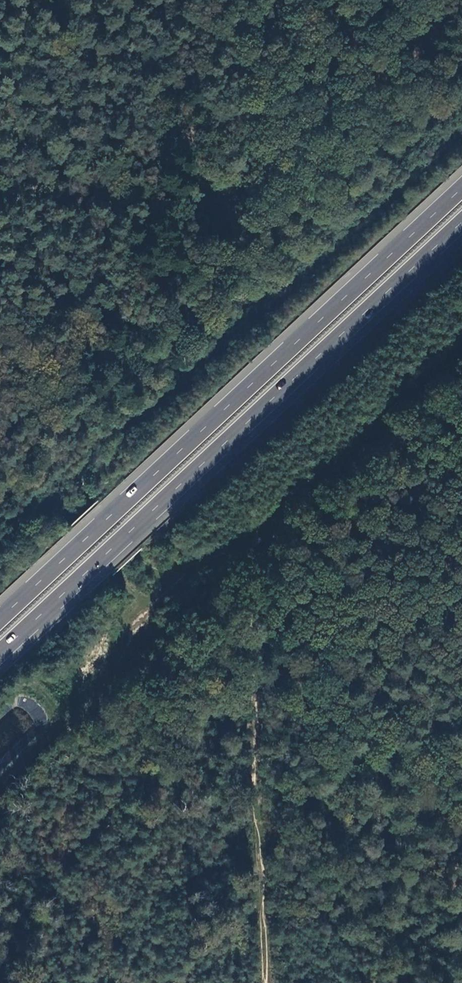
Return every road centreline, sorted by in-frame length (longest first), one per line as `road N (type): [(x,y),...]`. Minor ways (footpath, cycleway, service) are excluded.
road 1 (motorway): [(0,652),(461,220)]
road 2 (motorway): [(461,188),(0,619)]
road 3 (track): [(229,199),(0,185)]
road 4 (track): [(222,0),(229,199)]

